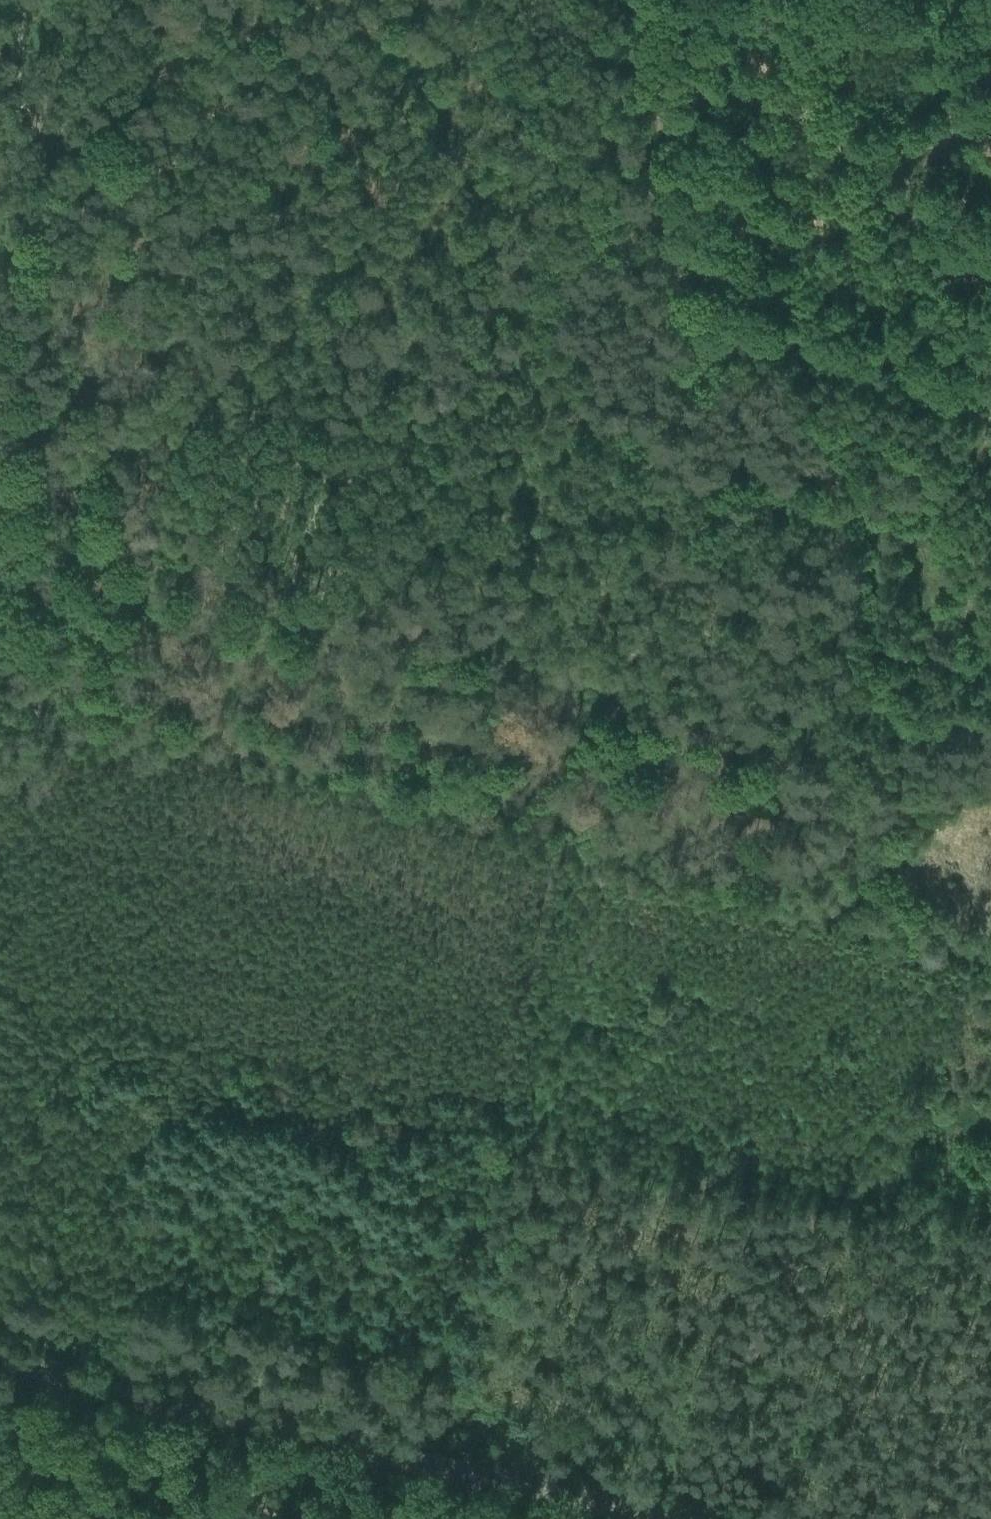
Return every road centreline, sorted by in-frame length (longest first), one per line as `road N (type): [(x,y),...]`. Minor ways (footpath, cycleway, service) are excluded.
road 1 (track): [(0,1374),(688,1518)]
road 2 (track): [(990,412),(712,331),(637,0)]

